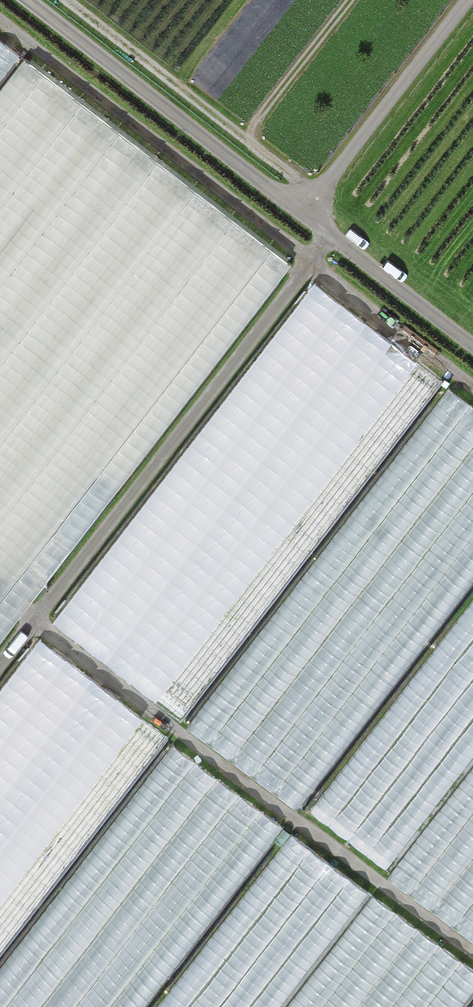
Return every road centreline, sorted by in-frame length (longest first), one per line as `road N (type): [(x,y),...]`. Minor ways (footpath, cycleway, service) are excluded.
road 1 (unclassified): [(472,344),(27,0)]
road 2 (track): [(472,1),(309,216)]

